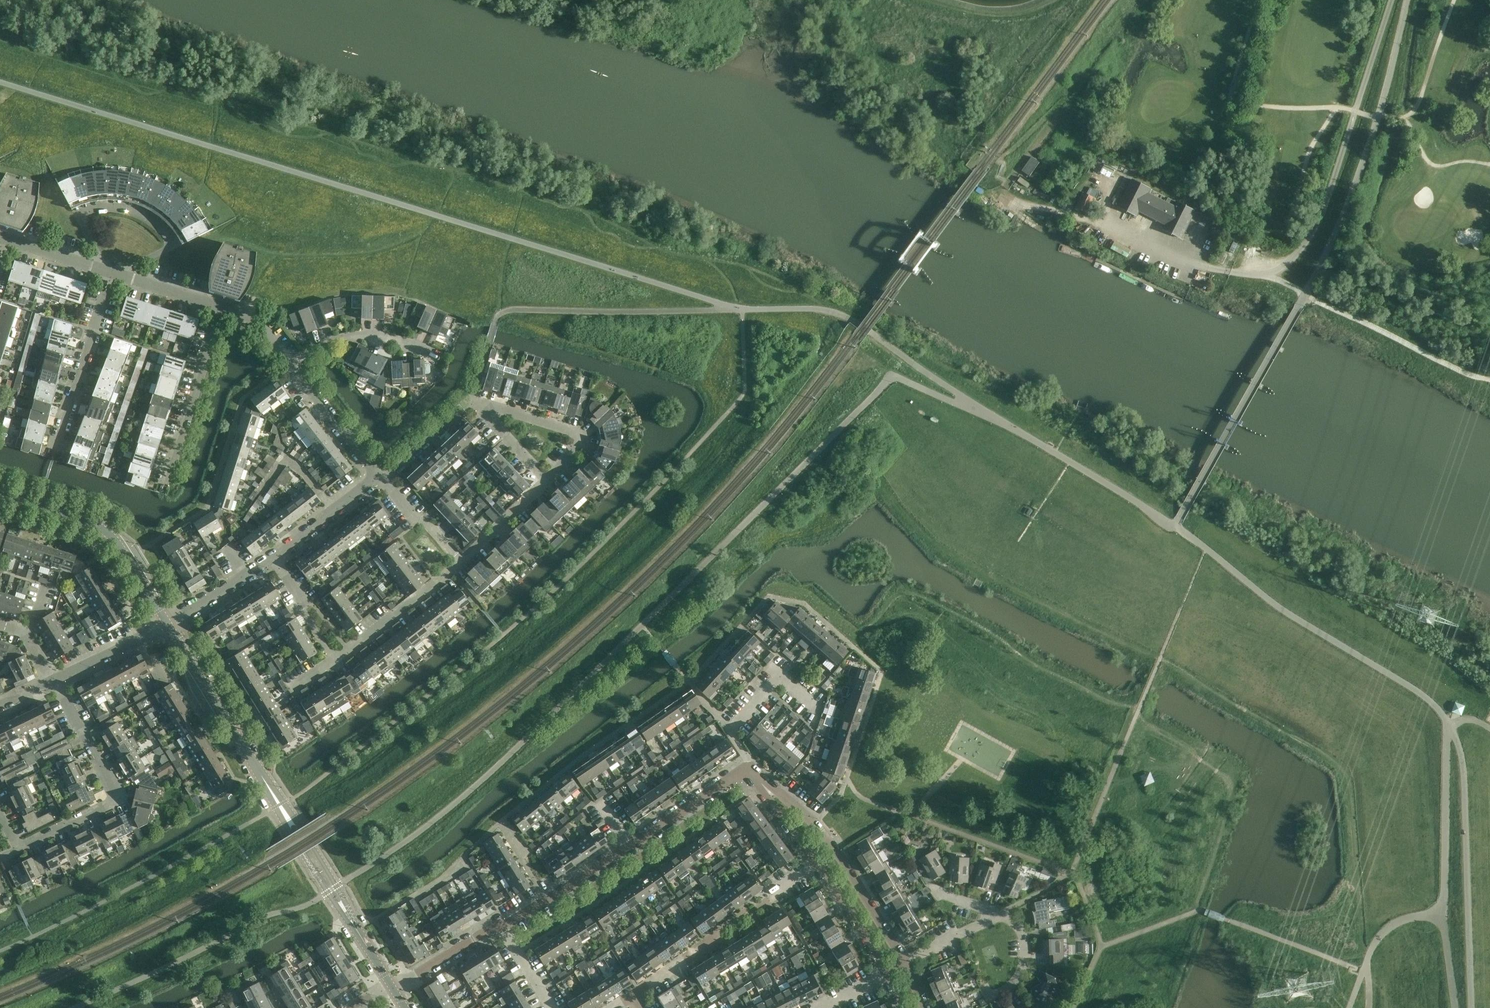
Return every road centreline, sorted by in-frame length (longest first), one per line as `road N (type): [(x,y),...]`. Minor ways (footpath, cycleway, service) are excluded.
road 1 (tertiary): [(393,986),(169,623)]
road 2 (unclassified): [(1230,273),(1267,274),(1302,248),(1392,0)]
road 3 (residential): [(54,680),(119,800),(18,849)]
road 4 (residential): [(106,271),(82,223),(89,210),(136,212),(170,241),(166,250),(112,273)]
road 5 (residential): [(906,960),(829,840),(765,783)]
road 6 (tertiary): [(169,623),(109,533),(0,492)]
road 7 (residential): [(55,450),(112,273)]
road 8 (residential): [(167,483),(220,307)]
road 9 (track): [(1479,378),(1318,302)]
road 10 (residential): [(547,482),(579,448),(577,432),(470,400)]
road 11 (residential): [(747,764),(727,728),(780,677),(816,709)]
road 12 (residential): [(332,662),(461,563)]
road 13 (residential): [(288,360),(352,334),(431,355)]
road 14 (residential): [(503,923),(628,843)]
road 15 (residential): [(379,476),(288,360)]
road 16 (residential): [(628,843),(747,764)]
road 17 (residential): [(379,476),(274,555)]
road 18 (residential): [(815,861),(885,971)]
road 19 (residential): [(54,680),(169,623)]
road 20 (residential): [(393,986),(503,923)]
road 21 (residential): [(986,987),(991,999),(1010,989),(1025,965),(1020,928),(999,914)]
road 22 (residential): [(274,555),(169,623)]
road 23 (residential): [(332,662),(274,555)]
road 24 (residential): [(470,400),(396,470),(379,476)]
road 25 (residential): [(461,563),(379,476)]

